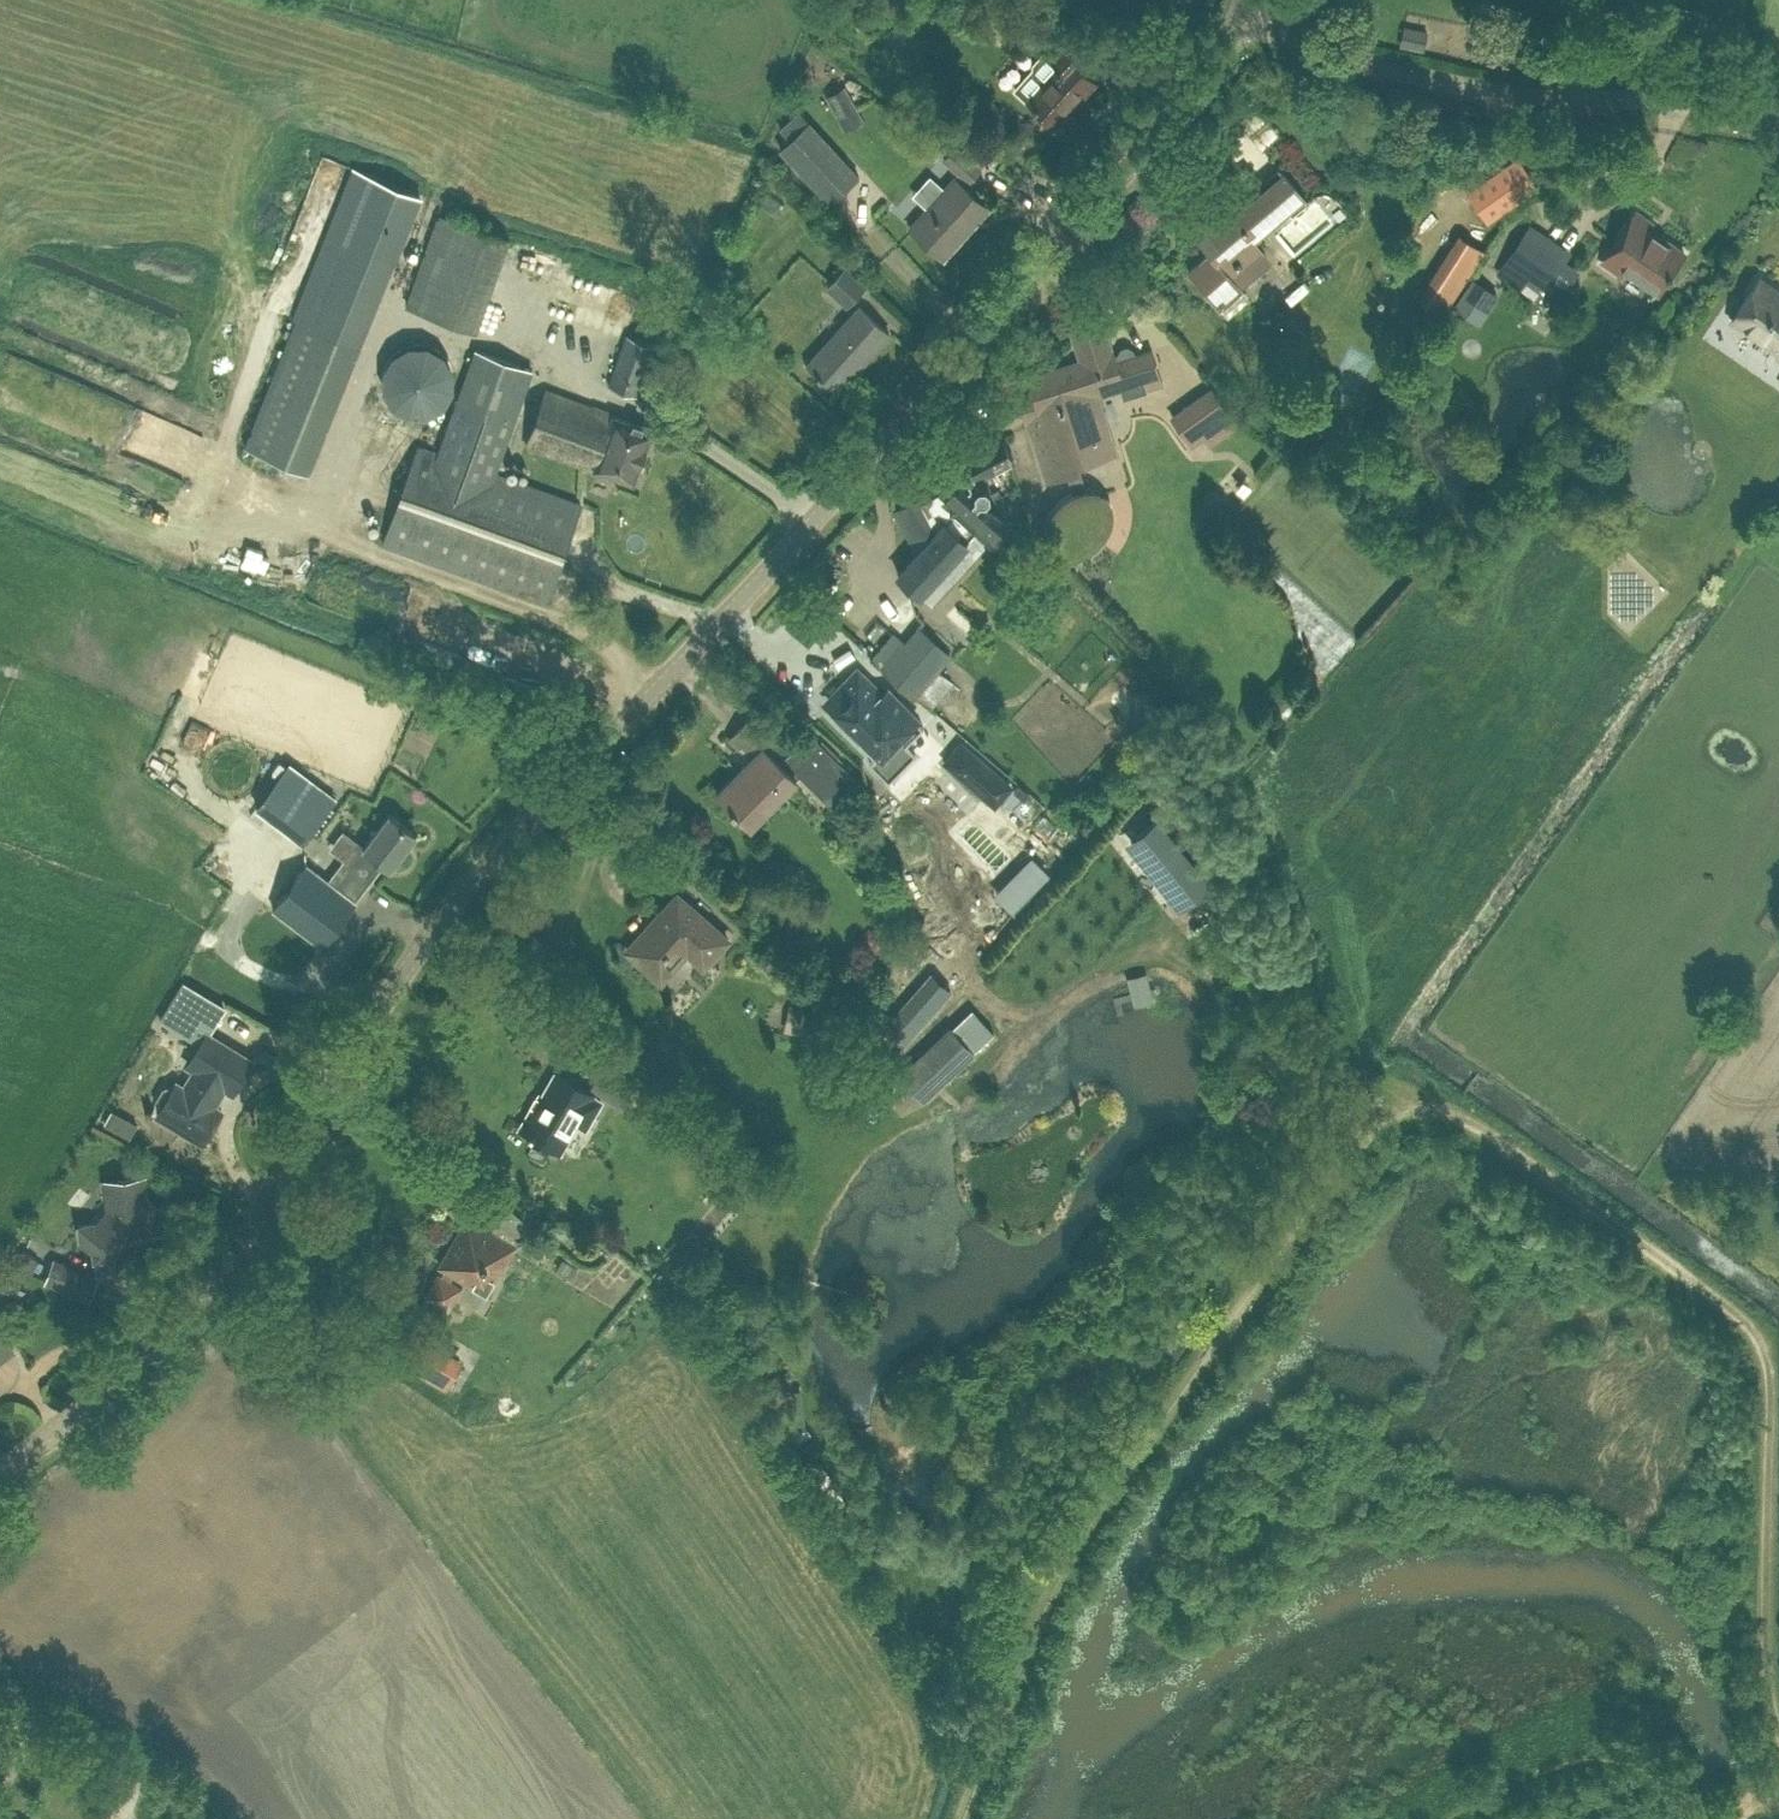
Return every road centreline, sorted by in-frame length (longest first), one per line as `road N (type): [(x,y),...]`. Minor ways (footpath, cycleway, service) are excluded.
road 1 (unclassified): [(1245,15),(1087,218),(452,904),(287,1169),(195,1300),(0,1470)]
road 2 (unclassified): [(1778,111),(1474,86),(1351,56),(1245,15)]

